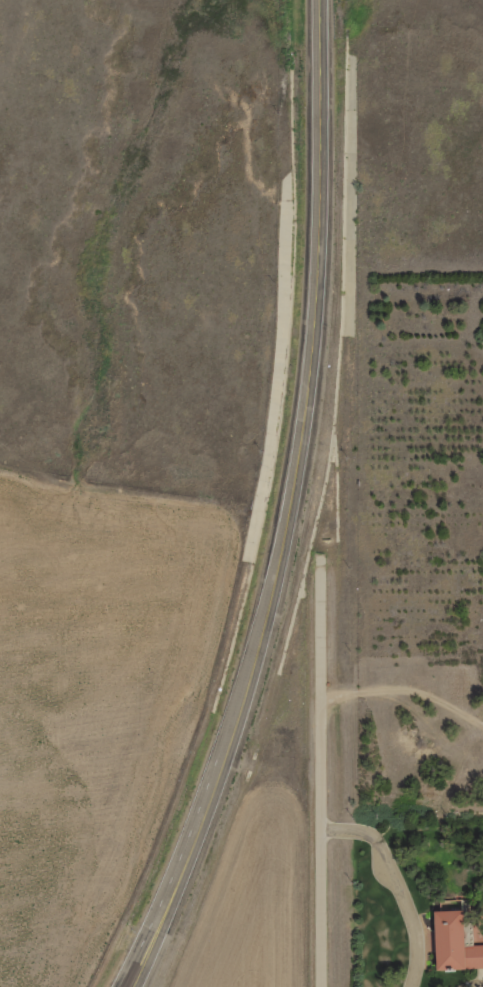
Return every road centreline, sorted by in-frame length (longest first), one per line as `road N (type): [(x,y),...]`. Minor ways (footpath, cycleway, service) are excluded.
road 1 (primary): [(186,861),(260,640),(305,429),(320,255),(318,0)]
road 2 (residential): [(329,986),(325,457),(314,353)]
road 3 (primary): [(130,986),(186,861)]

